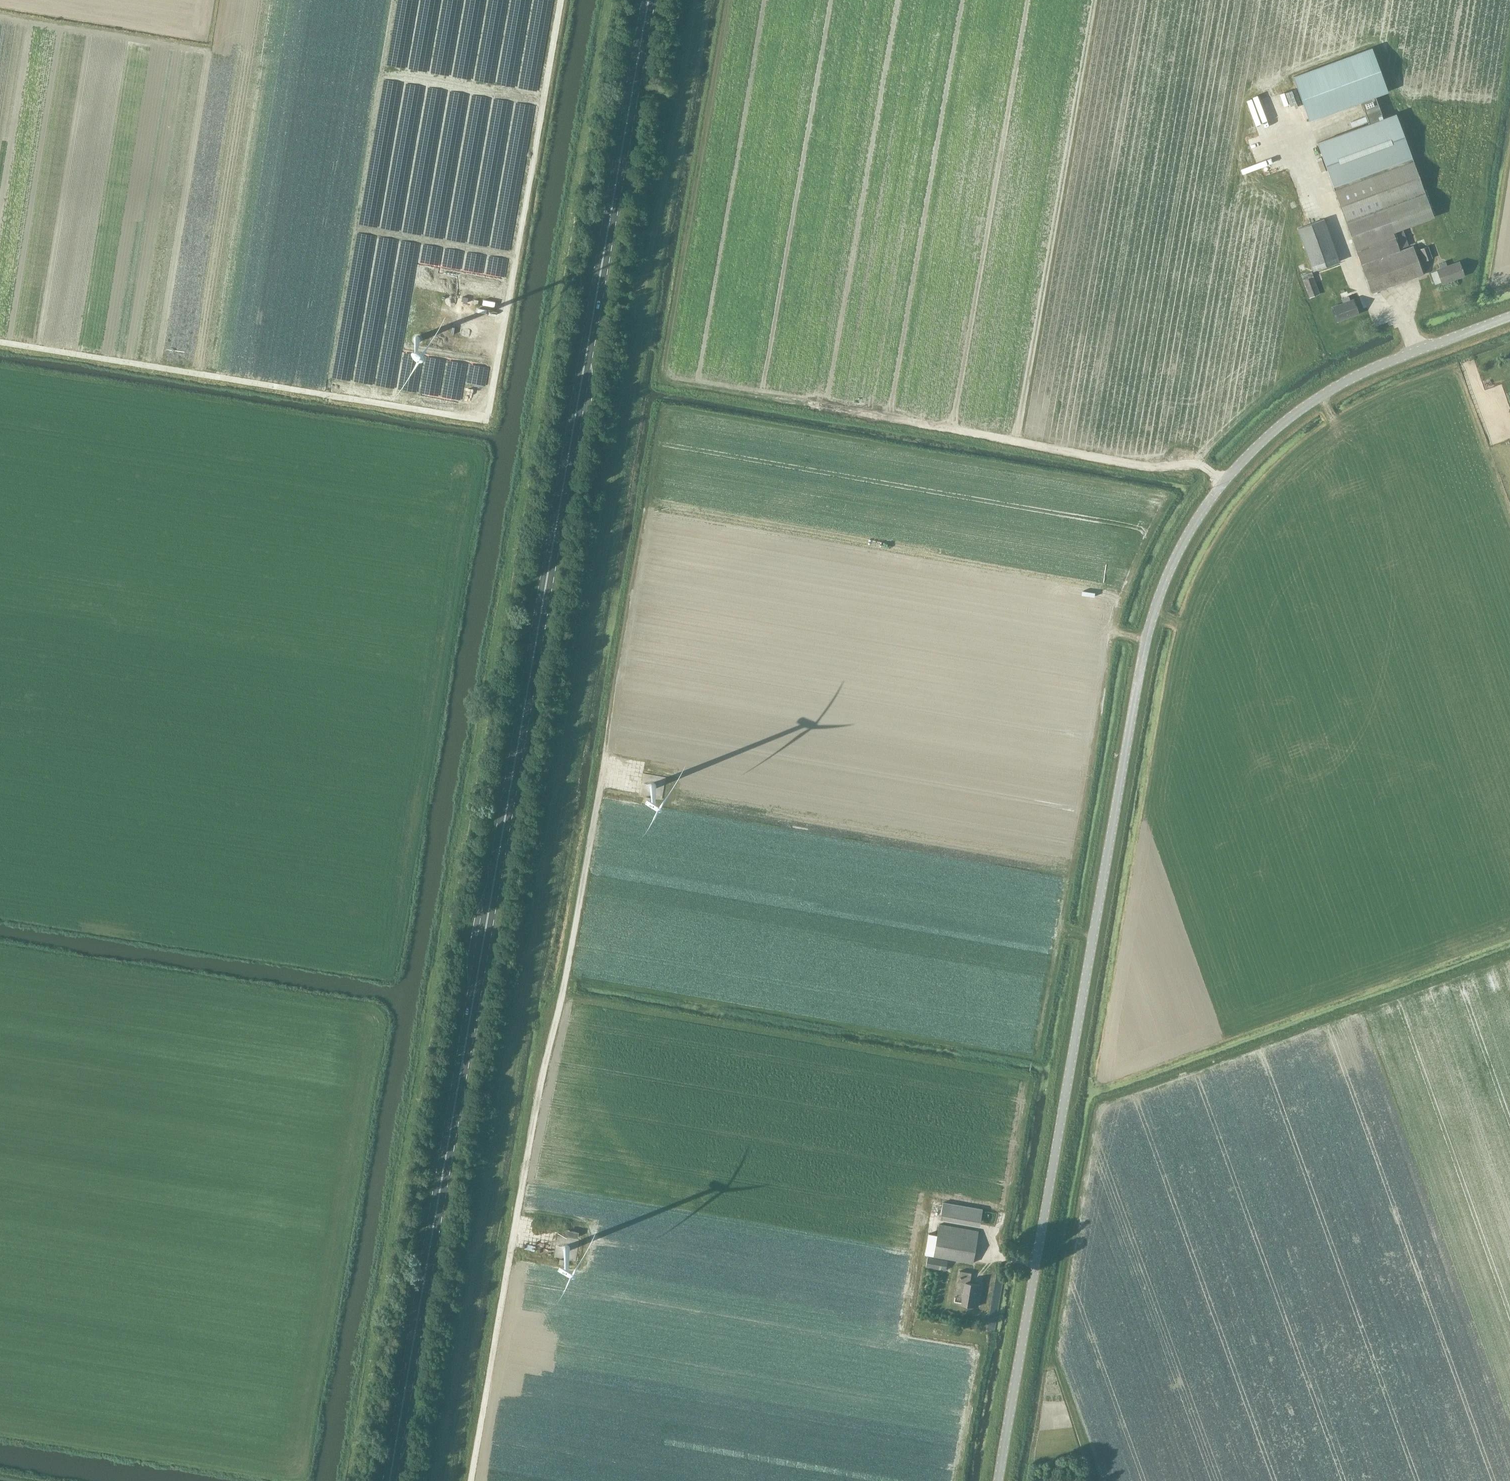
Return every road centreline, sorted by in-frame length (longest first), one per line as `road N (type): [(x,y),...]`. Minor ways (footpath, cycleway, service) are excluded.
road 1 (primary): [(390,1480),(649,0)]
road 2 (unclassified): [(999,1480),(1147,639),(1177,558),(1222,484),(1296,412),(1377,366),(1509,319)]

